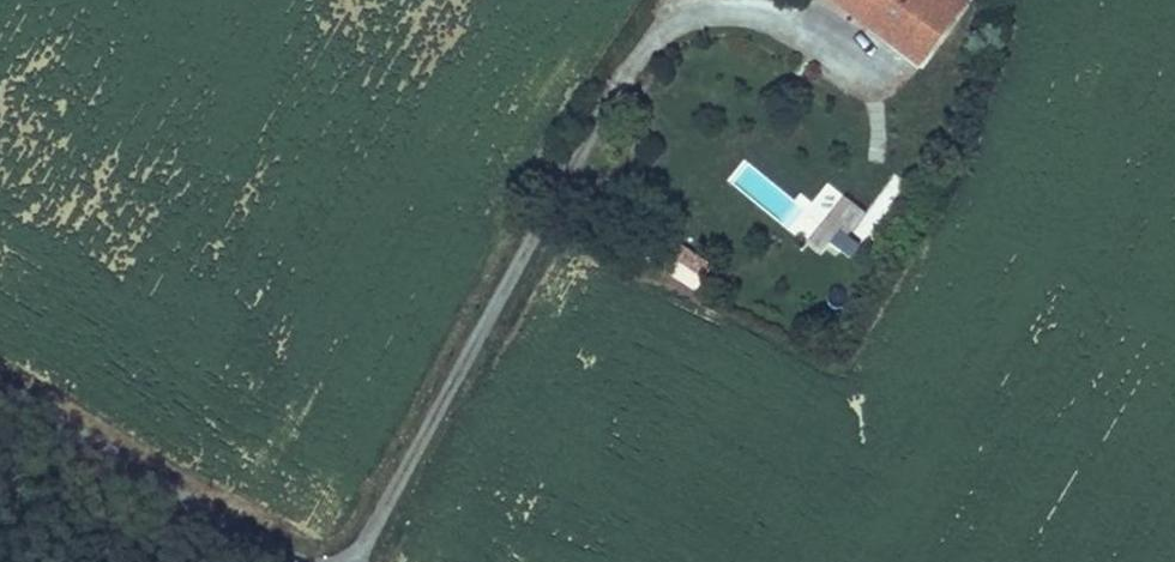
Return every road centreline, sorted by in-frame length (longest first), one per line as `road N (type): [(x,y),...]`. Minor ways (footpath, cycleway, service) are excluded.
road 1 (track): [(730,15),(651,51),(597,123),(357,561)]
road 2 (unclassified): [(0,385),(282,561)]

